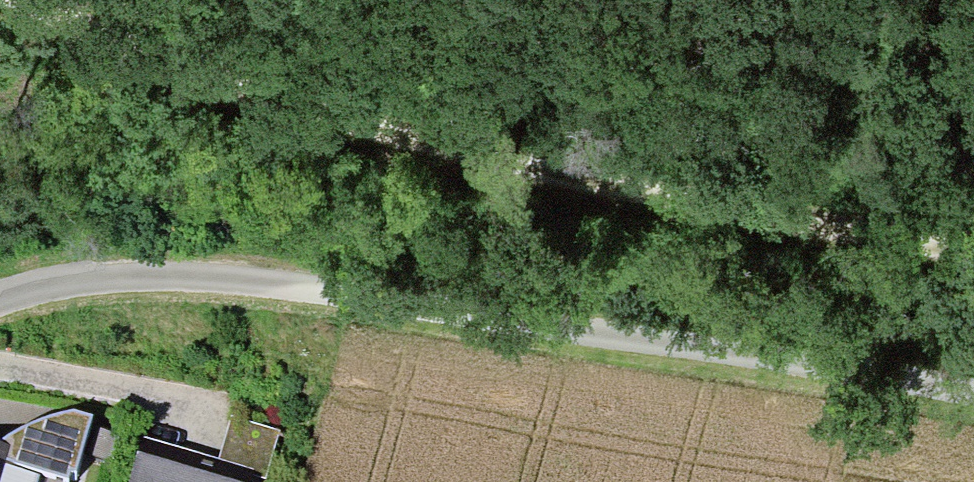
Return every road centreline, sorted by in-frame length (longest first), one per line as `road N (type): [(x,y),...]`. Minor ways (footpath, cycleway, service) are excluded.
road 1 (track): [(6,0),(172,66),(393,128),(903,246),(973,252)]
road 2 (track): [(0,300),(69,277),(226,279),(533,319),(973,395)]

